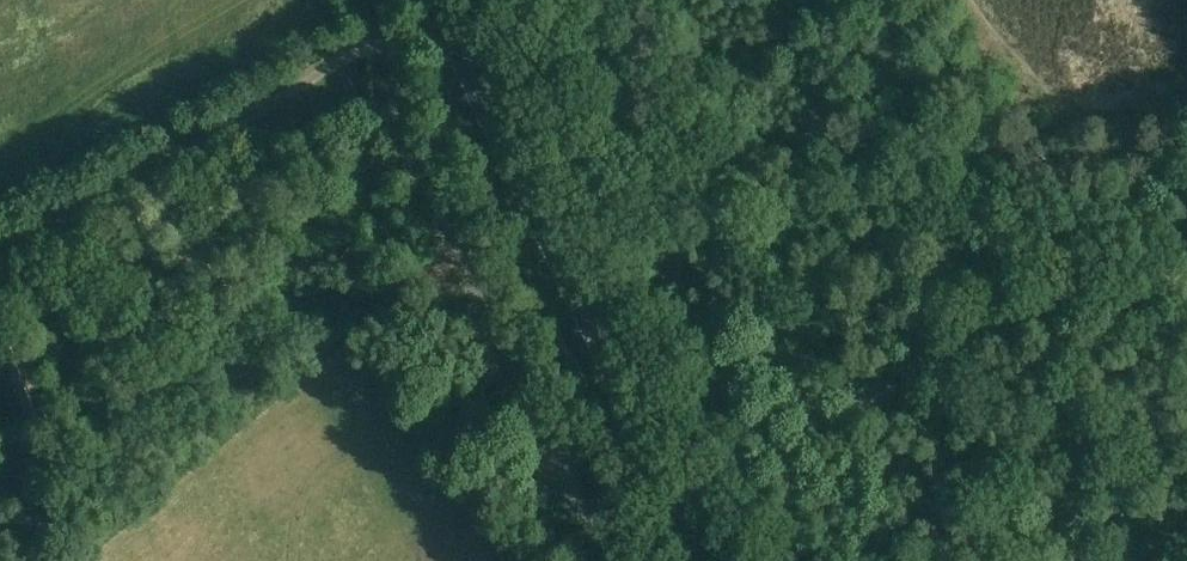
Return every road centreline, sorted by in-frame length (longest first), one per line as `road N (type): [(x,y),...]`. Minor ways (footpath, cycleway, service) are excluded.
road 1 (secondary): [(711,560),(437,0)]
road 2 (track): [(1186,275),(1070,298),(1002,323),(885,389),(670,476)]
road 3 (track): [(0,241),(69,196),(250,116),(385,33),(447,20)]

